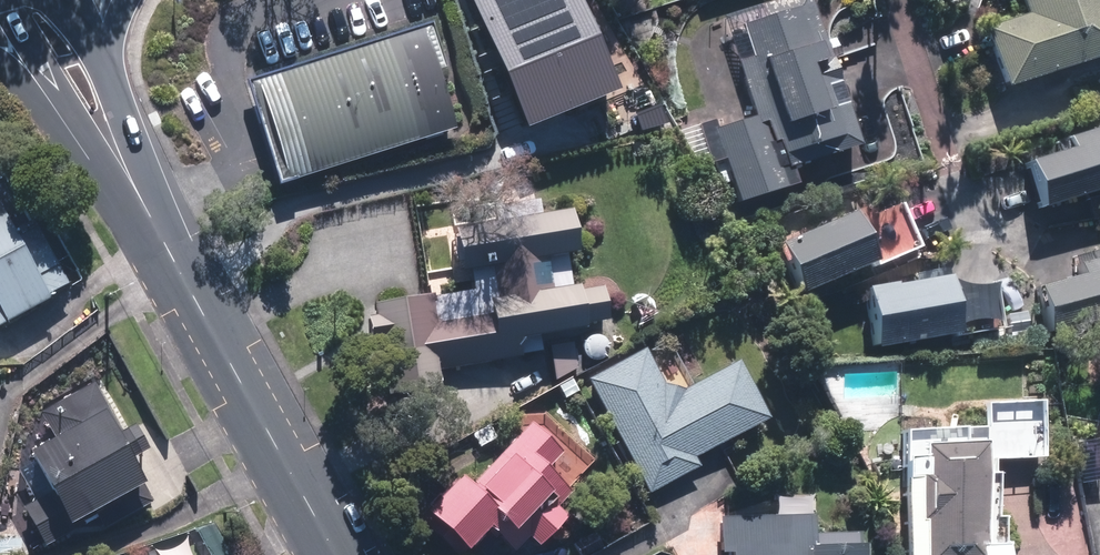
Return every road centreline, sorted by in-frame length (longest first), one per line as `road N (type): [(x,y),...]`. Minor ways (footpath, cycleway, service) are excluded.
road 1 (secondary): [(89,99),(339,554)]

